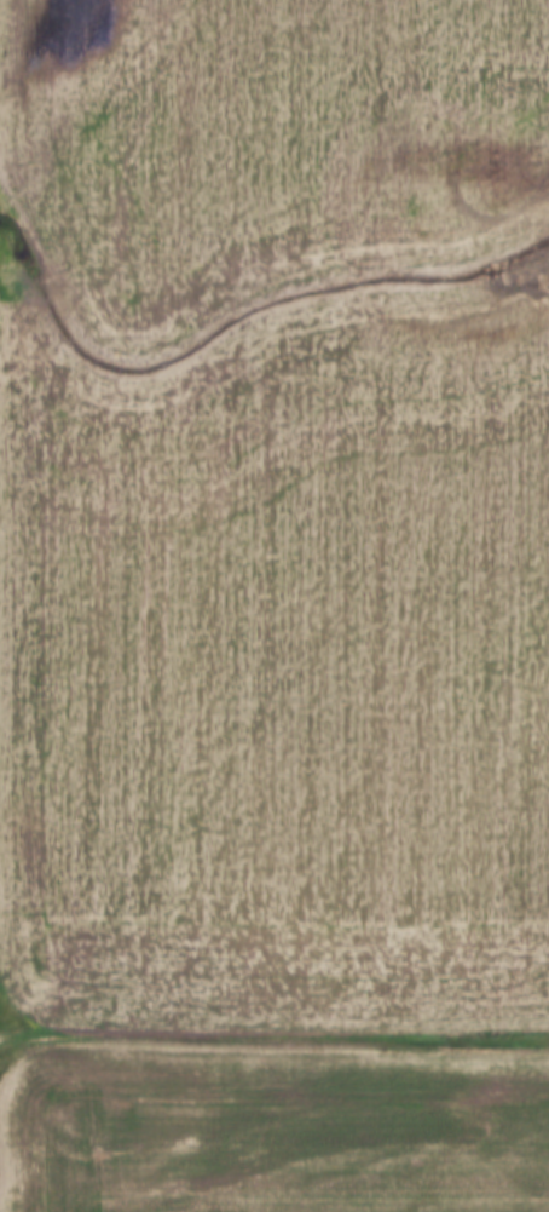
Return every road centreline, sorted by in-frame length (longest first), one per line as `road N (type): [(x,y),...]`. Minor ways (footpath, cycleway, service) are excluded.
road 1 (track): [(0,1034),(548,1038)]

